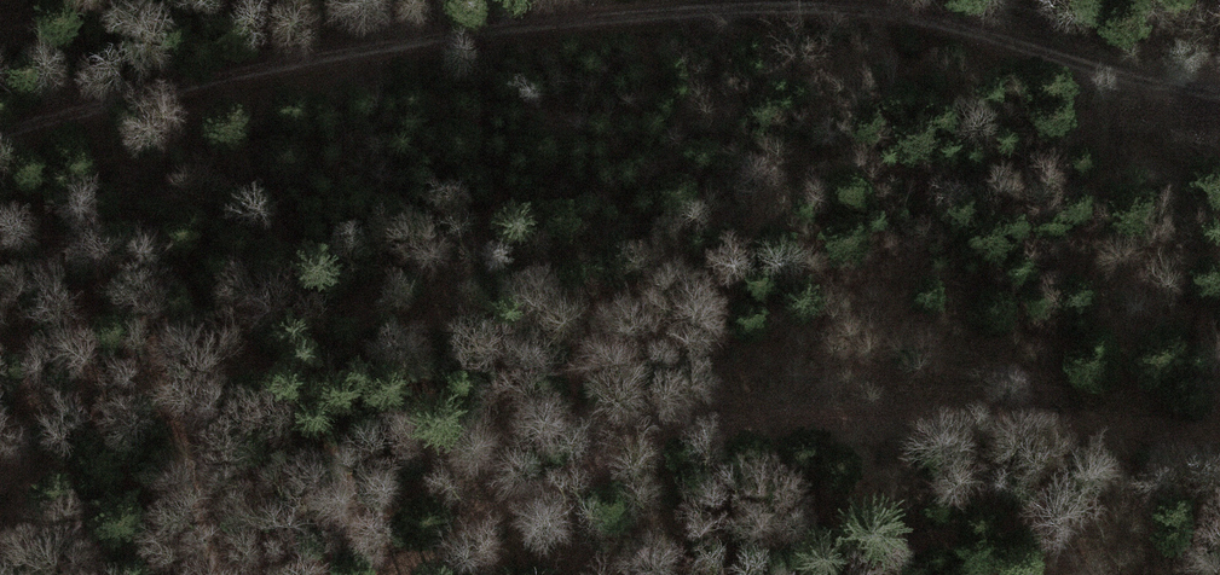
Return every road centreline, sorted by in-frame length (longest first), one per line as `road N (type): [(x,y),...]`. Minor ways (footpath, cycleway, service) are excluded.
road 1 (track): [(1219,97),(1141,87),(884,9),(759,5),(364,50),(0,135)]
road 2 (track): [(1219,434),(931,413),(789,423),(689,440),(548,485),(418,574)]

